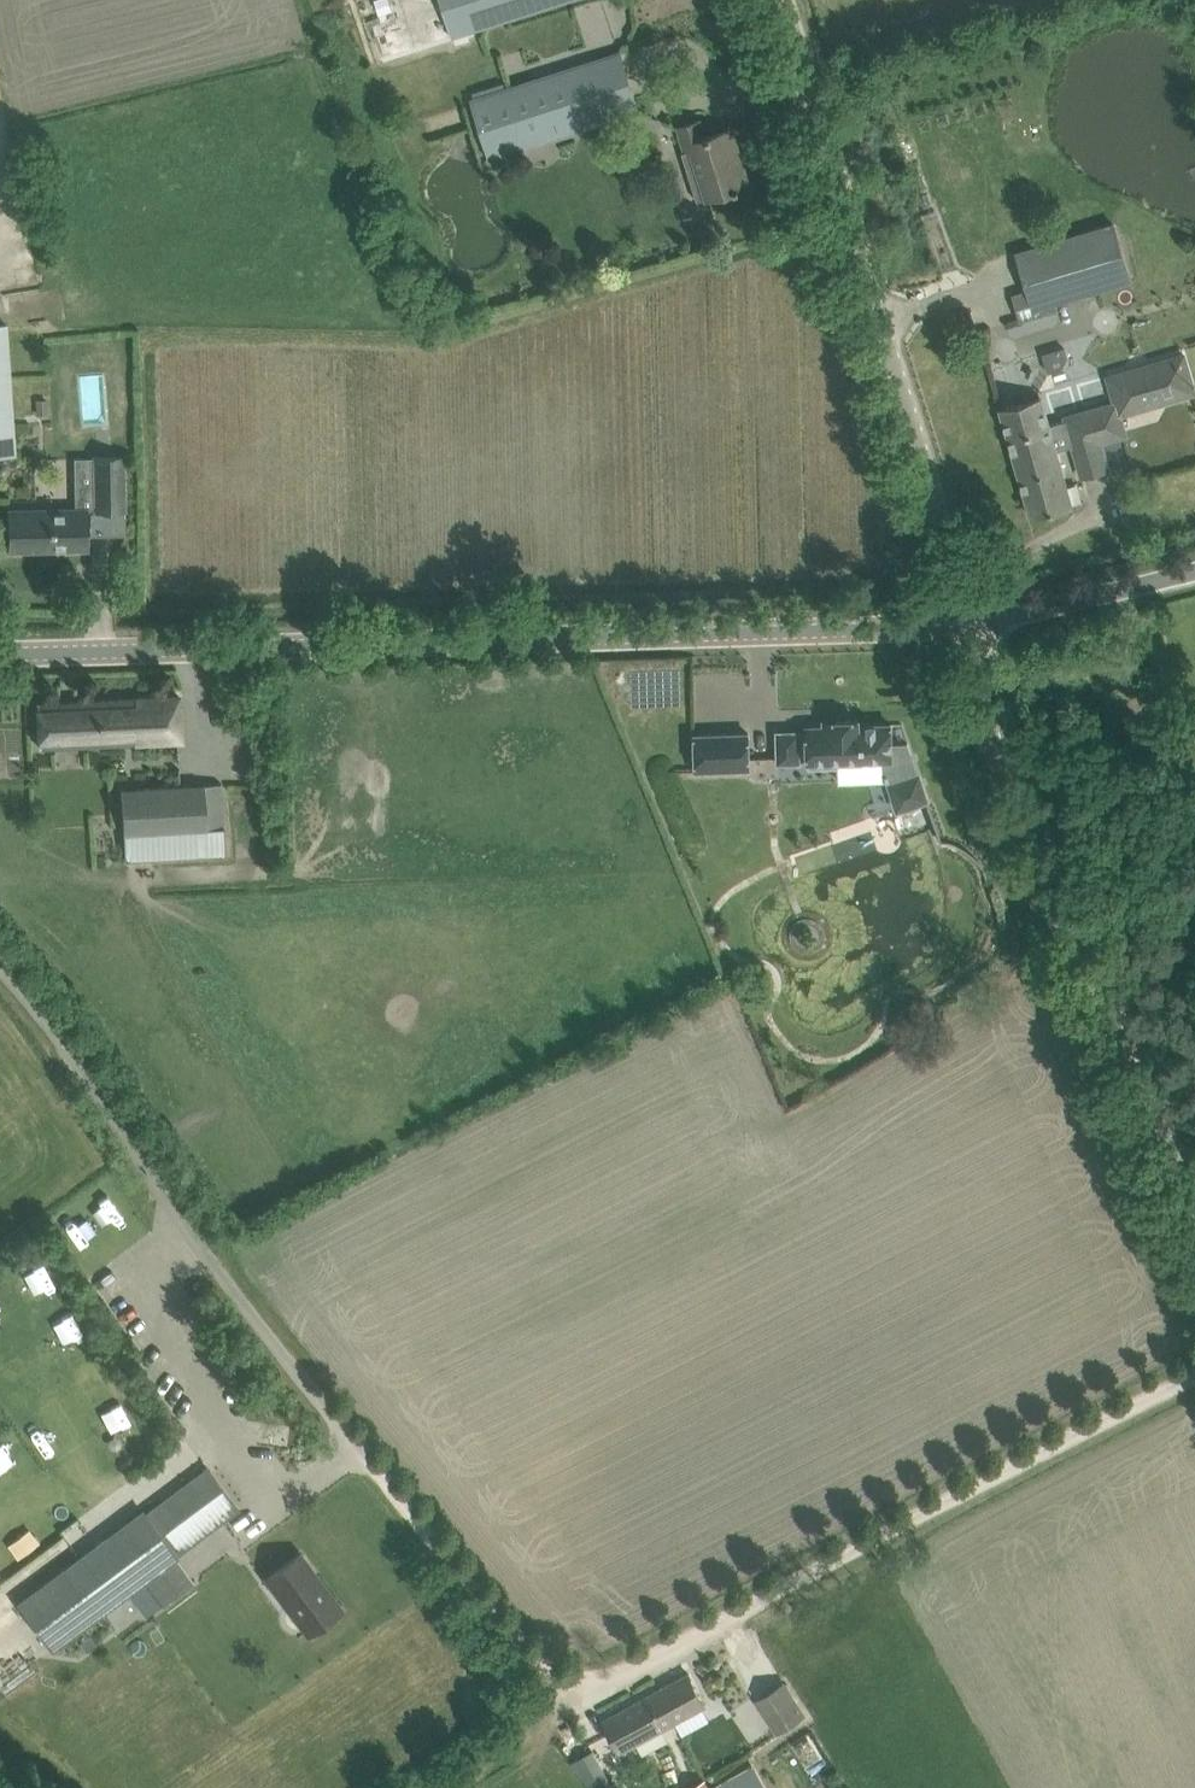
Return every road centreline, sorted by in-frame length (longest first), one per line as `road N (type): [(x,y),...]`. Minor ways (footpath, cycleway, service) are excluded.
road 1 (track): [(357,1460),(533,1664),(560,1680),(599,1680),(1194,1389)]
road 2 (unclassified): [(0,653),(967,631)]
road 3 (unclassified): [(967,631),(768,0)]
road 4 (unclassified): [(1194,1242),(1017,791),(967,631)]
road 5 (unclassified): [(357,1460),(0,990)]
road 6 (unclassified): [(967,631),(1194,569)]

